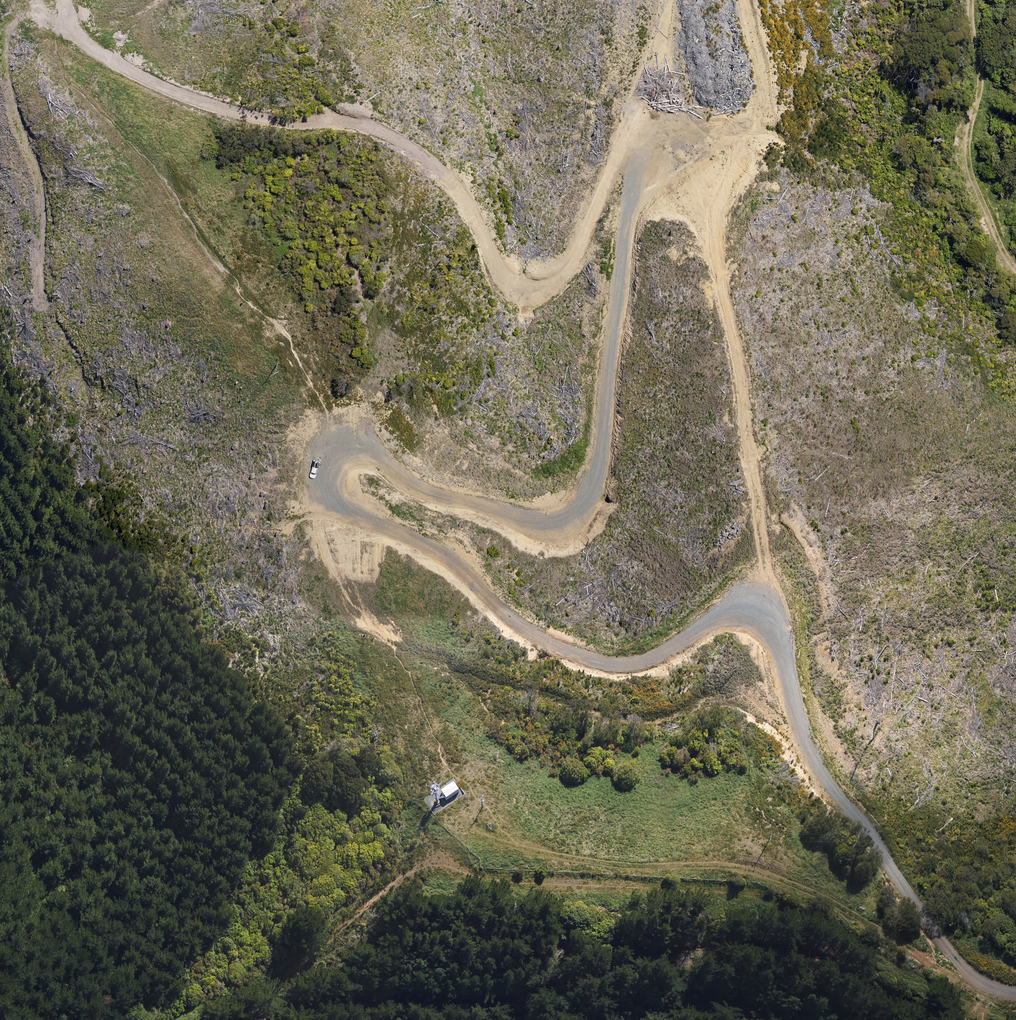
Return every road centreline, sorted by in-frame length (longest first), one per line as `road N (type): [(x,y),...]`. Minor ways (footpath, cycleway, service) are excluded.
road 1 (track): [(63,0),(68,22),(91,48),(189,97),(267,120),(352,122),(396,138),(458,189),(498,271),(524,284),(555,279),(573,262),(616,158),(624,147),(637,149),(601,458),(577,507),(534,524),(440,495),(356,456),(333,464),(331,500),(444,556),(525,629),(594,662),(656,657),(733,611),(771,625),(820,770),(968,972),(1015,993)]
road 2 (track): [(940,1019),(807,964),(723,945),(558,990),(433,998),(323,1019)]
road 3 (track): [(1015,269),(968,157),(980,80),(970,0)]

